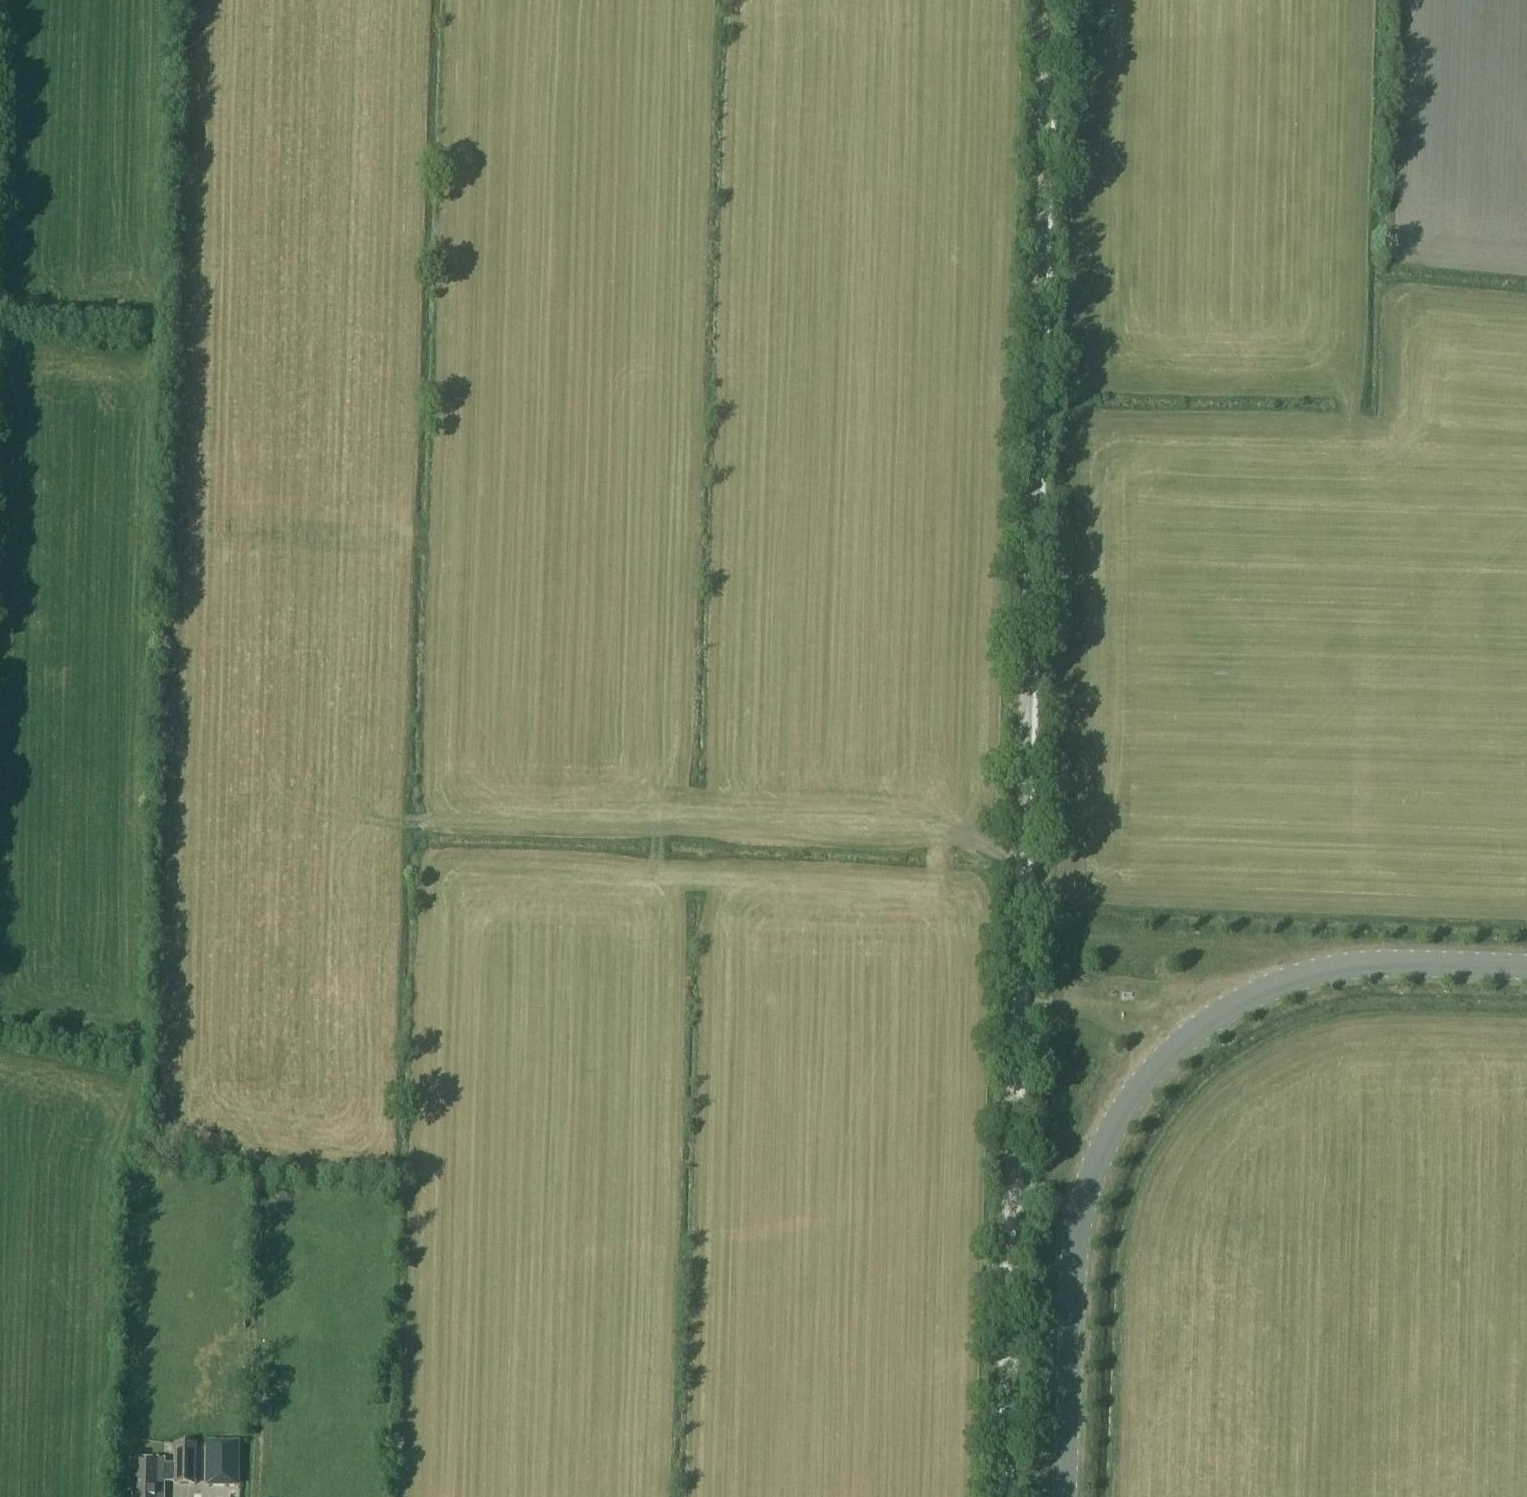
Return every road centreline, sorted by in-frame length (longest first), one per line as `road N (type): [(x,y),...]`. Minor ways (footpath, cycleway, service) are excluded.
road 1 (track): [(1003,1496),(1049,0)]
road 2 (tertiary): [(1526,968),(1399,964),(1309,976),(1255,994),(1154,1070),(1105,1143),(1080,1225),(1066,1496)]

